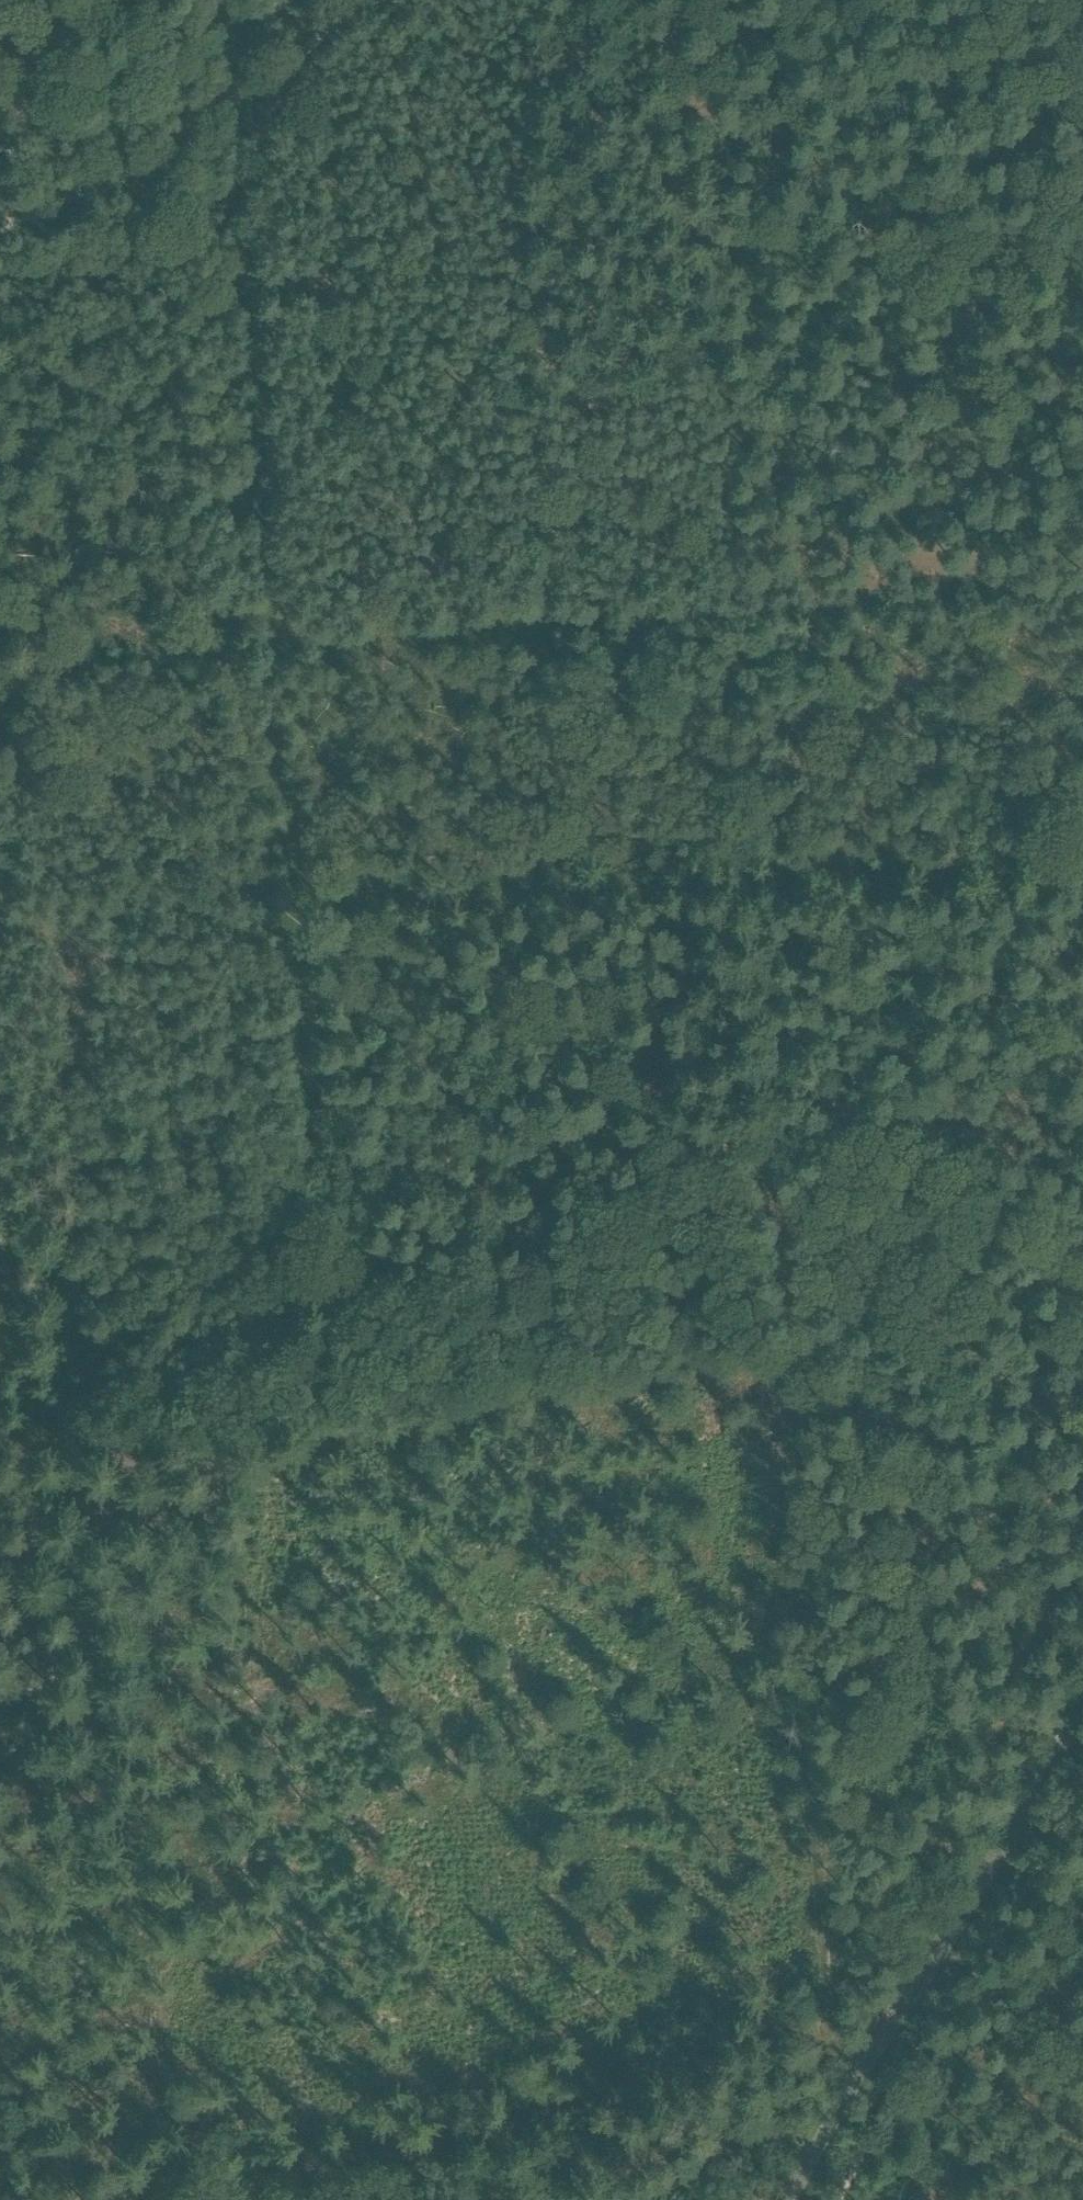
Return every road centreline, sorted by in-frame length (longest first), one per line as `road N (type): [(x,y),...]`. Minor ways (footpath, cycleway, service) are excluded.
road 1 (track): [(1082,589),(267,635),(226,0)]
road 2 (track): [(267,635),(315,1414),(0,1439)]
road 3 (unclassified): [(788,2199),(976,1898),(1082,1700)]
road 4 (track): [(350,0),(233,93),(0,211)]

